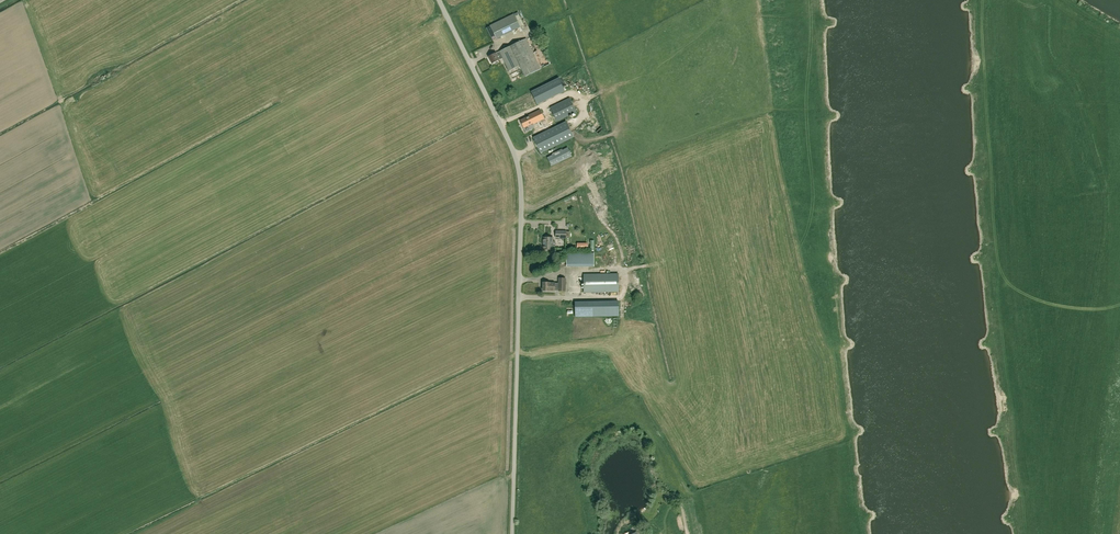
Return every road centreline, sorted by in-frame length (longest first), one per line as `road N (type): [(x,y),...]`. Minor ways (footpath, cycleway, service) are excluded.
road 1 (unclassified): [(439,0),(520,177),(512,533)]

